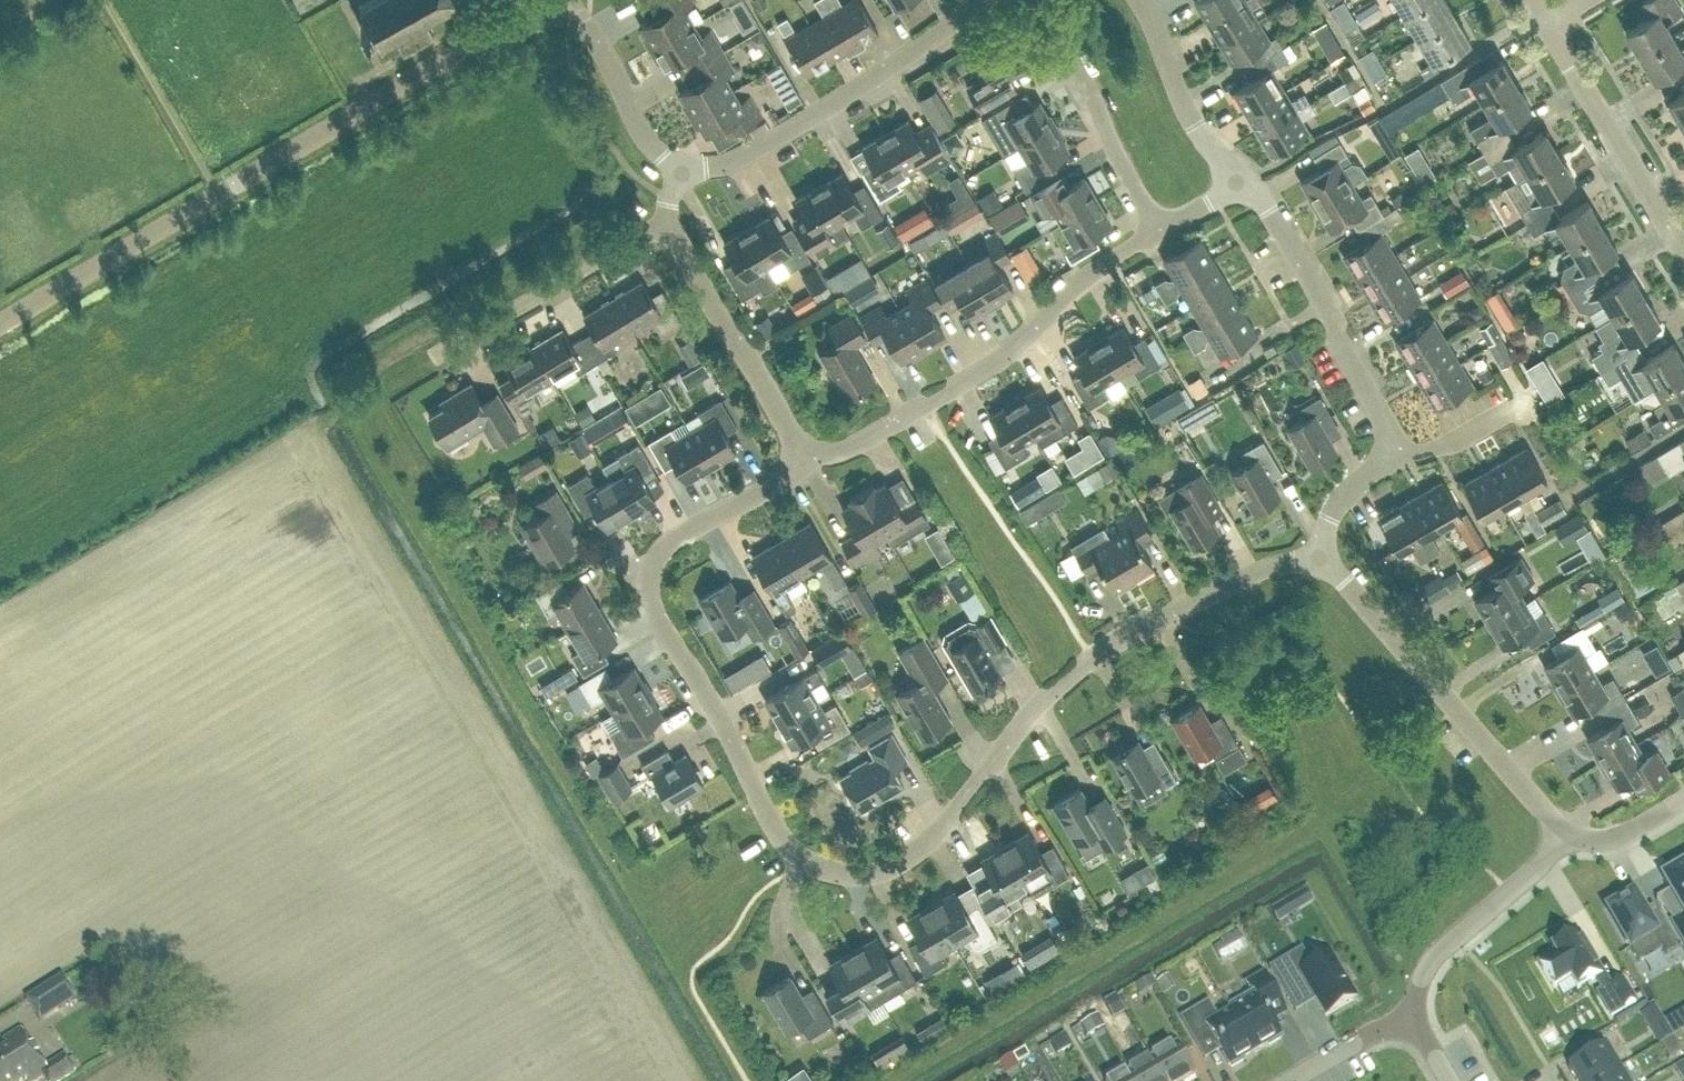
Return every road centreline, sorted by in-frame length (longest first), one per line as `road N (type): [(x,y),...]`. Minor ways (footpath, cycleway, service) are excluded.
road 1 (residential): [(1312,541),(1225,577),(1088,655),(1027,710),(948,821),(901,859),(853,873),(798,854),(772,829),(648,590),(661,547),(675,536),(804,466)]
road 2 (residential): [(0,321),(544,0)]
road 3 (residential): [(804,466),(927,406),(1089,274),(1155,232)]
road 4 (residential): [(1563,844),(1539,805),(1312,541)]
road 5 (residential): [(977,0),(786,132),(712,169),(676,165)]
road 6 (residential): [(1389,451),(1370,398),(1263,199),(1236,185)]
road 7 (residential): [(804,466),(669,217)]
road 8 (residential): [(1683,258),(1543,19)]
road 9 (residential): [(436,353),(669,217)]
road 10 (residential): [(1411,1014),(1438,952),(1563,844)]
road 11 (residential): [(1236,185),(1191,127),(1139,0)]
road 12 (residential): [(1155,232),(1061,49)]
road 13 (residential): [(676,165),(656,153),(567,0)]
road 14 (residential): [(1389,451),(1476,430),(1529,395)]
road 15 (residential): [(1411,1014),(1295,1080)]
road 16 (residential): [(1563,844),(1604,846),(1683,801)]

